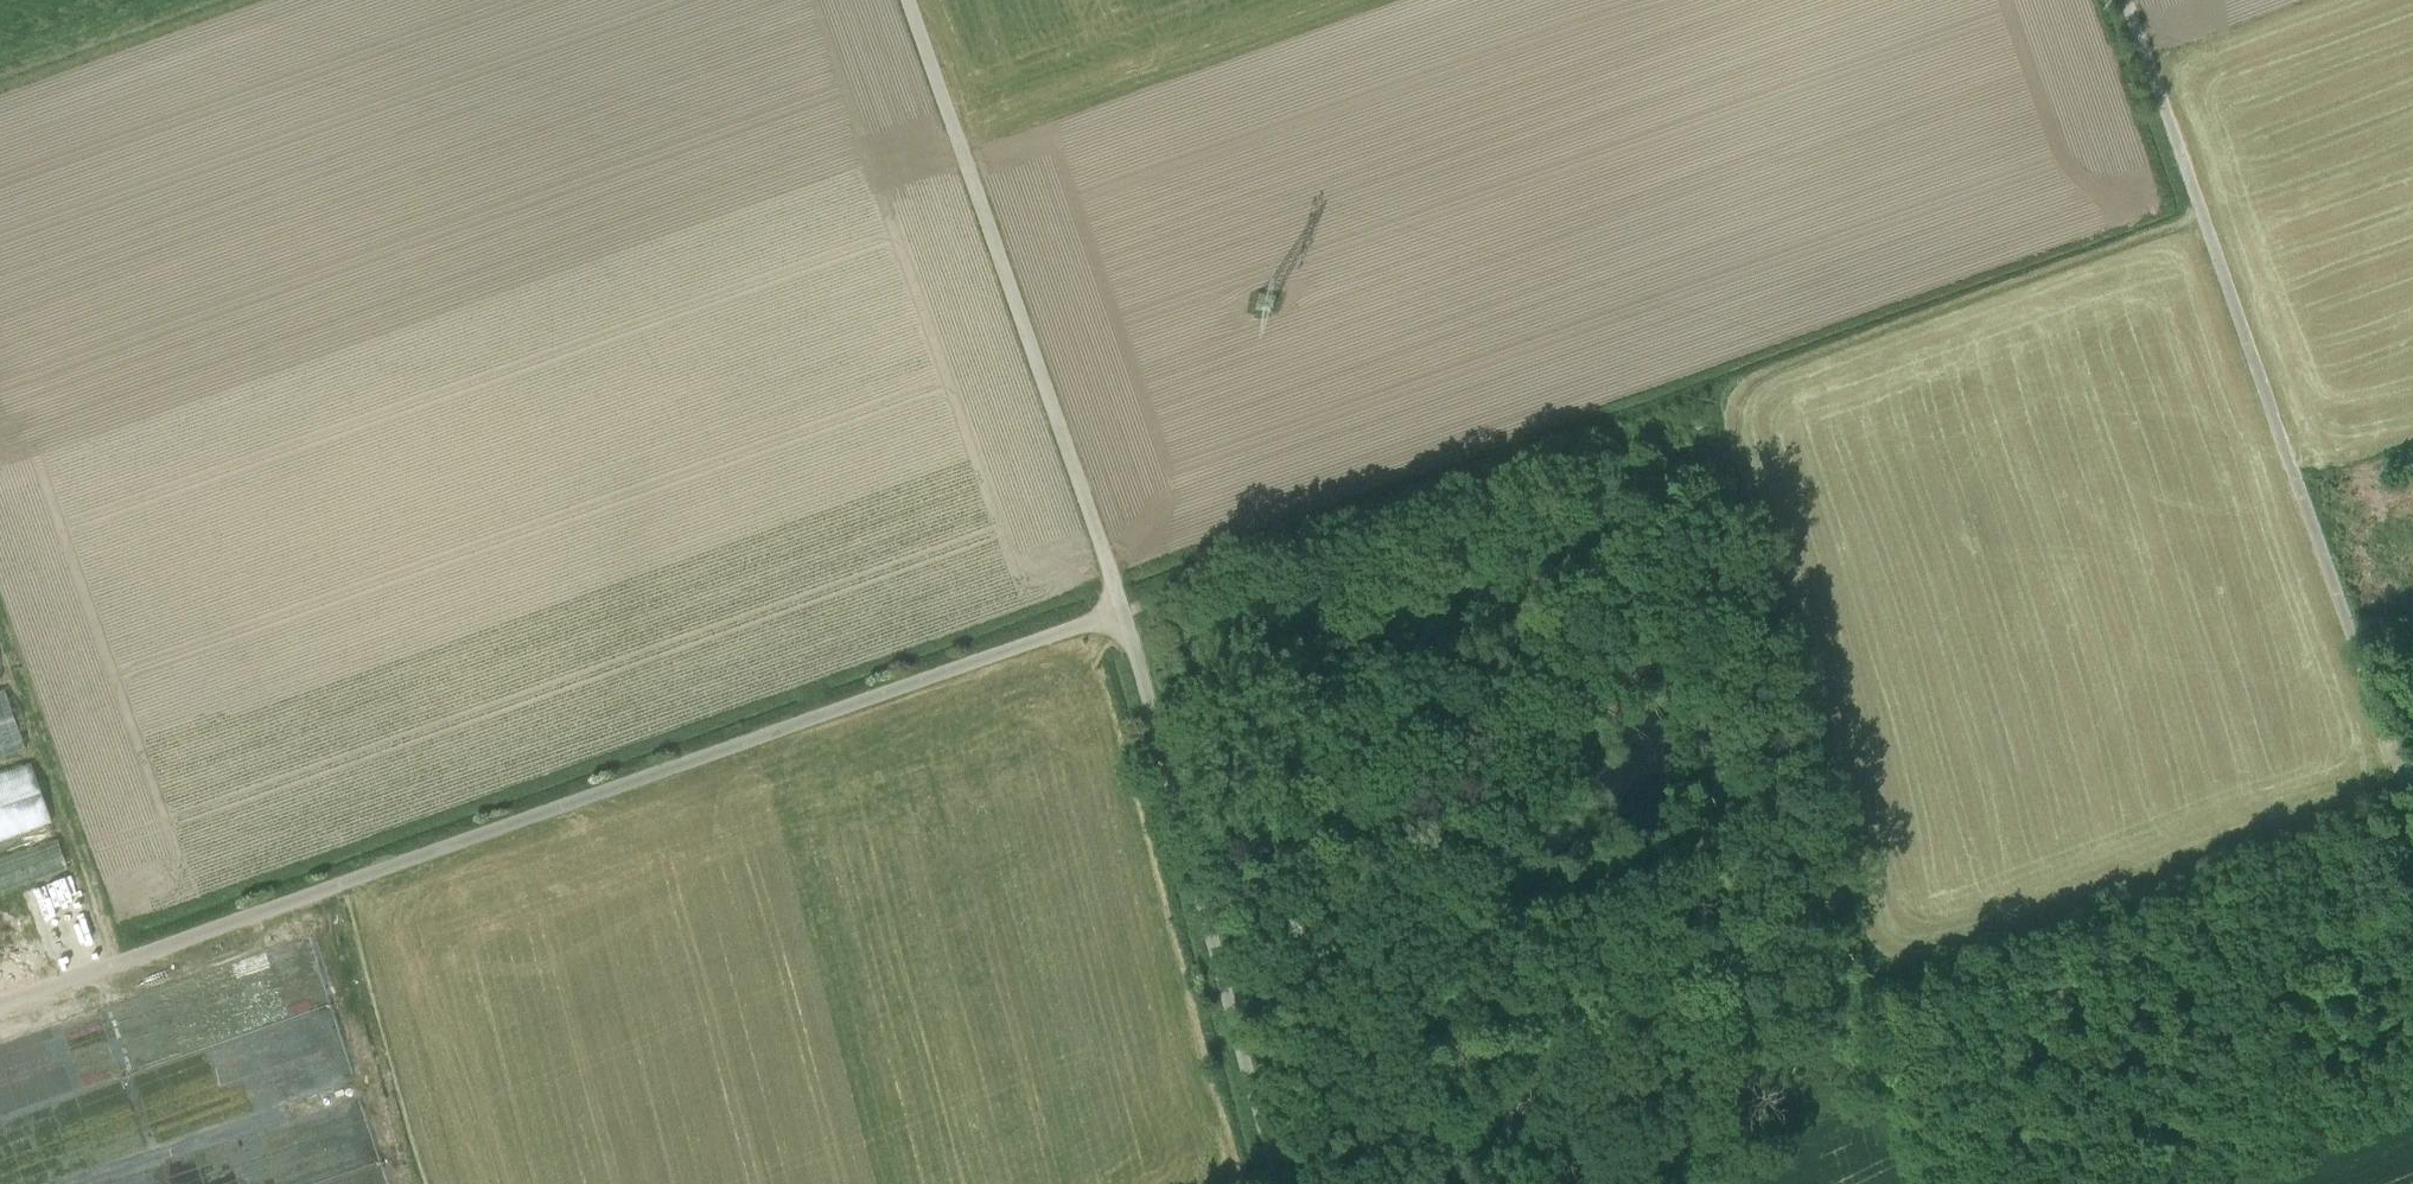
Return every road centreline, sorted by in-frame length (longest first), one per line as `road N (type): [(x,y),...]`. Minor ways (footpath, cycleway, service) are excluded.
road 1 (track): [(910,0),(1087,494),(1279,1183)]
road 2 (track): [(124,961),(1122,606)]
road 3 (track): [(2125,0),(2412,807)]
road 4 (unclassified): [(0,1005),(124,961)]

